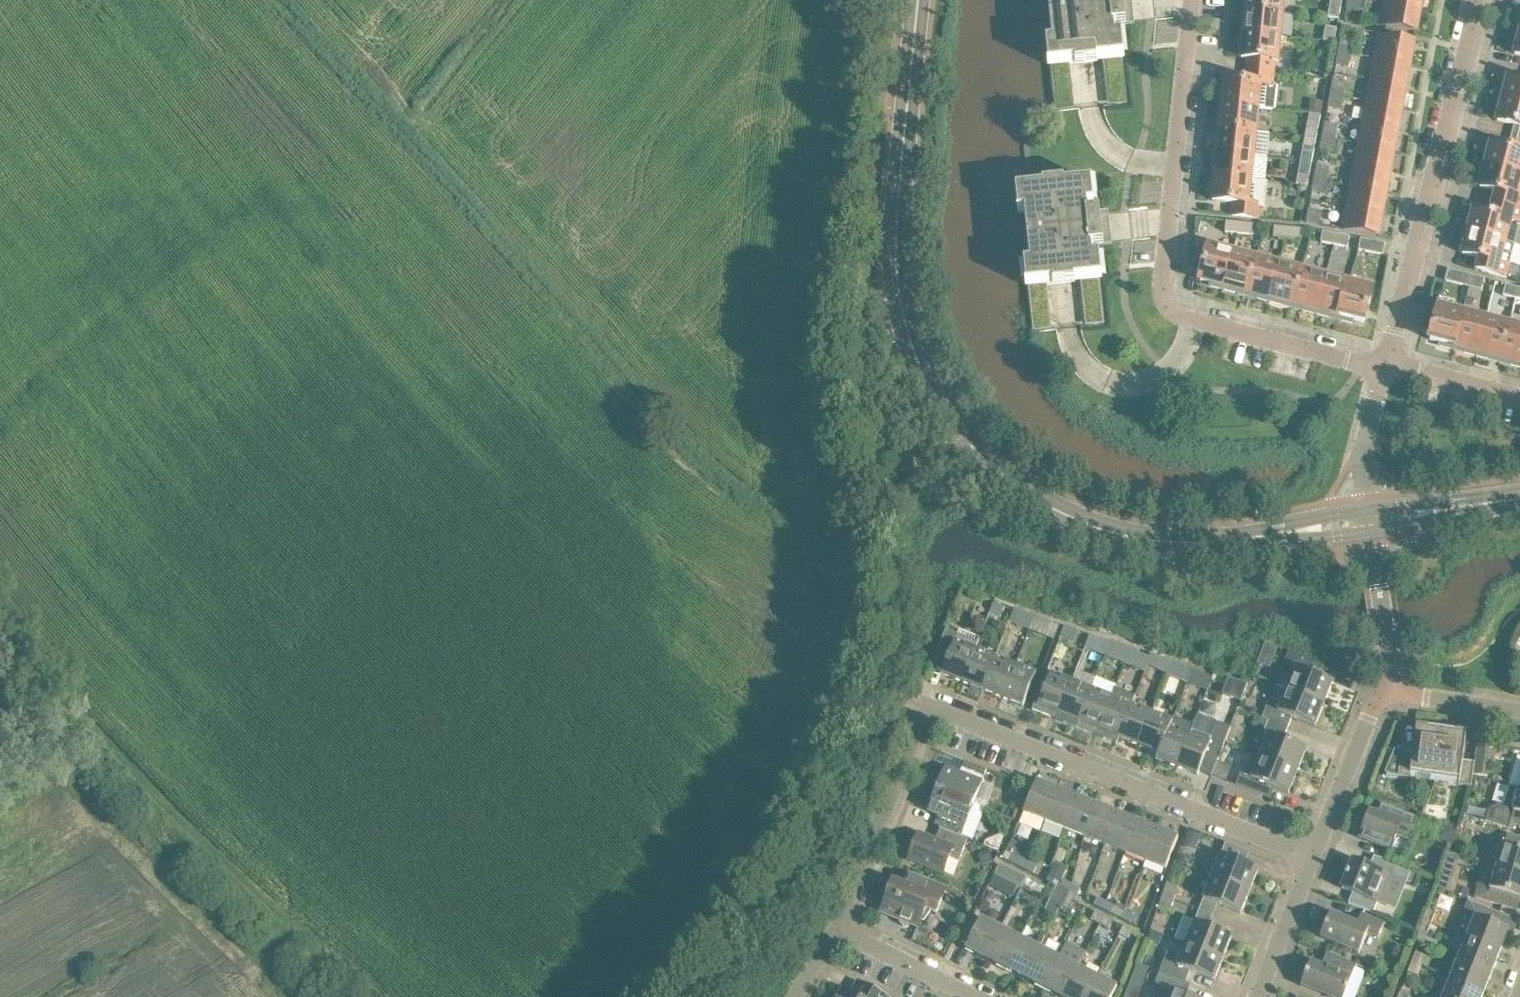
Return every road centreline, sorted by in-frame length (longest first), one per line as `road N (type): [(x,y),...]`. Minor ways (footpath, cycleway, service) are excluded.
road 1 (residential): [(1315,862),(950,714),(929,714),(837,928)]
road 2 (residential): [(1385,366),(1196,320),(1167,302),(1193,0)]
road 3 (secondary): [(964,434),(915,352),(897,278),(919,0)]
road 4 (residential): [(1385,366),(1481,0)]
road 5 (secondary): [(1287,532),(1199,543),(1101,529),(1020,487),(964,434)]
road 6 (residential): [(1315,862),(1367,722),(1383,697),(1397,692)]
road 7 (residential): [(1397,692),(1369,530)]
road 8 (residential): [(972,996),(837,928)]
road 9 (residential): [(1367,509),(1361,459),(1385,366)]
road 10 (residential): [(1261,996),(1315,862)]
road 11 (residential): [(1385,366),(1519,396)]
road 12 (residential): [(1397,692),(1519,711)]

